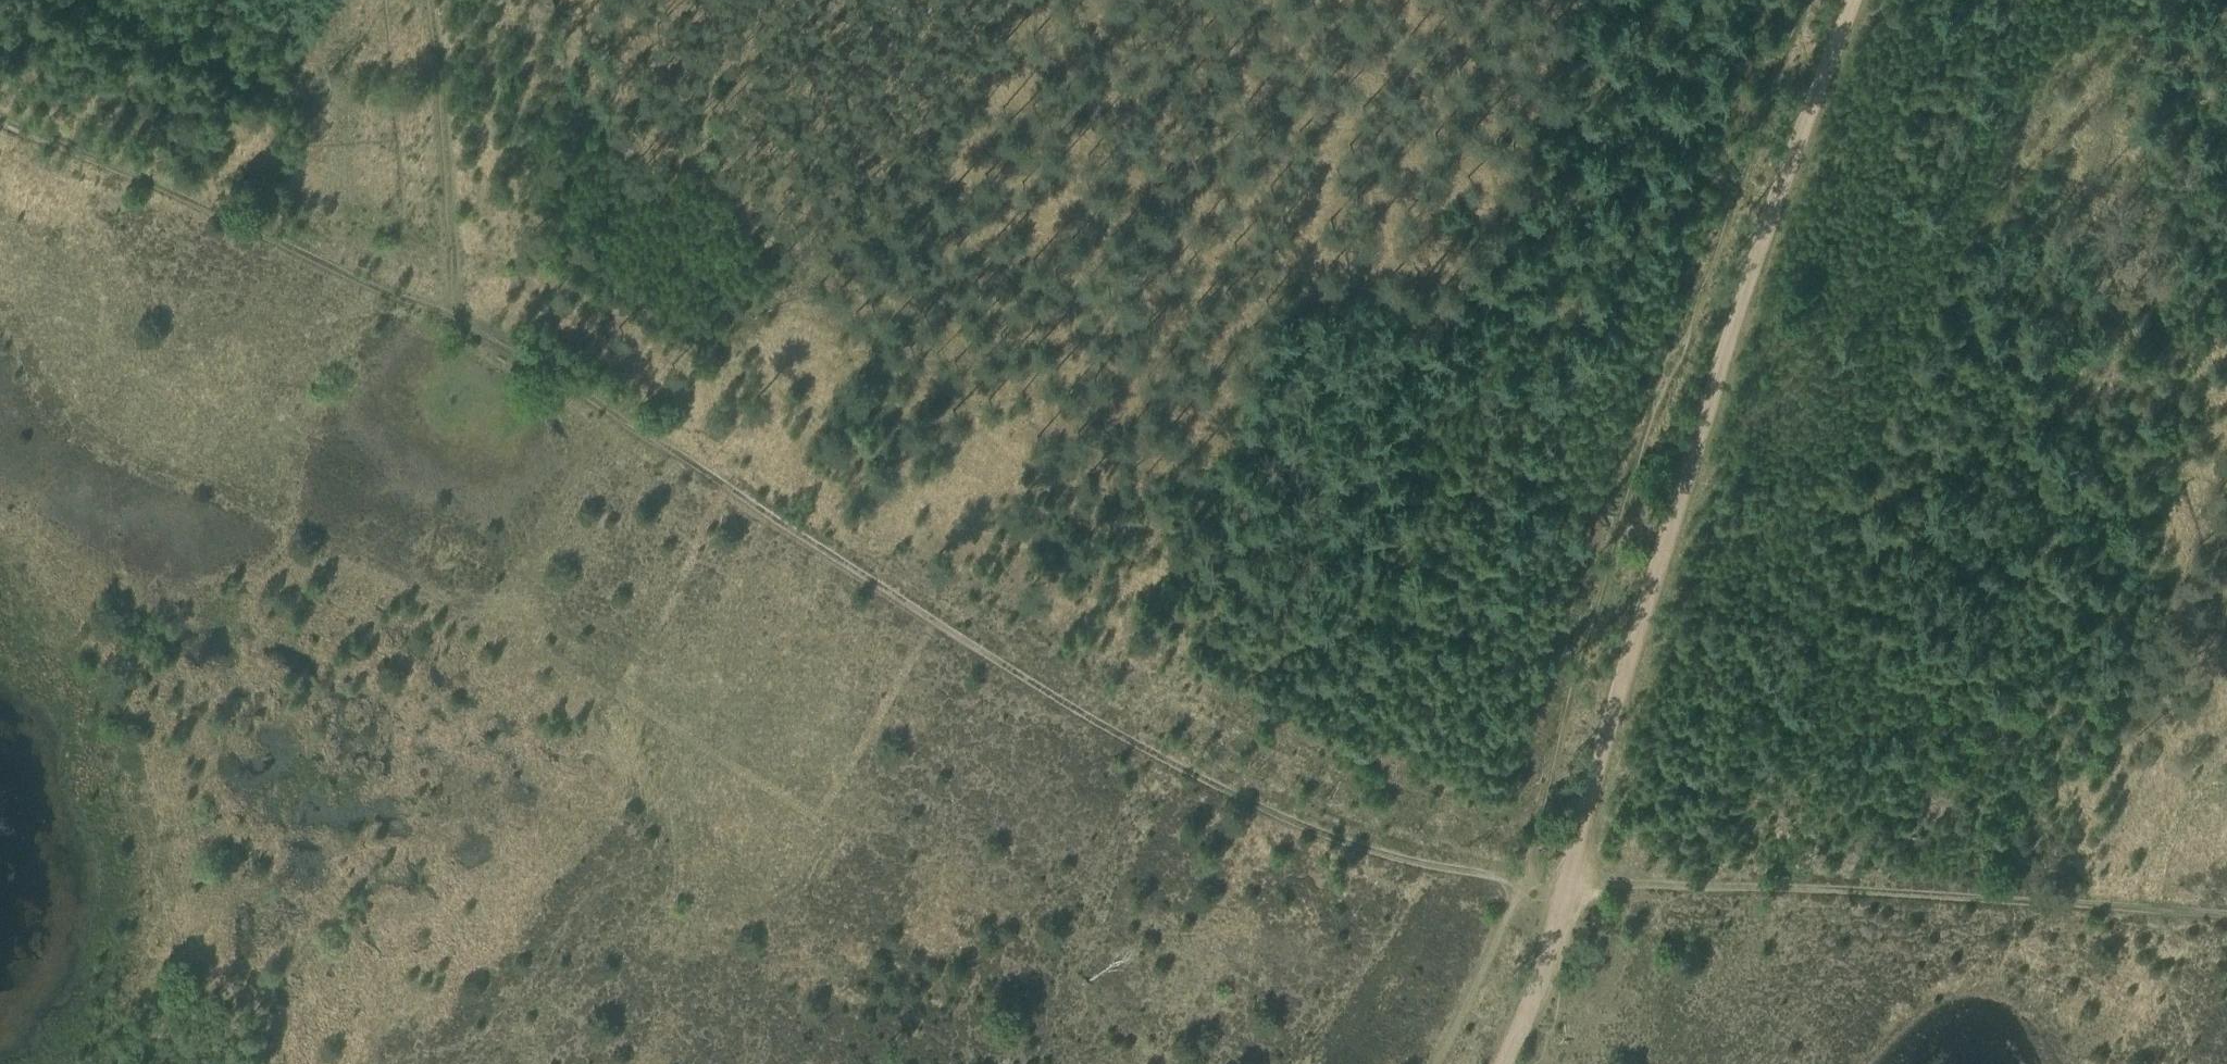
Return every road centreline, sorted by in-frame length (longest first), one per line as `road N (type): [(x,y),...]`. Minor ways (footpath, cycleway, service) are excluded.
road 1 (track): [(1509,877),(1368,850),(1161,760),(463,320),(0,120)]
road 2 (track): [(1852,0),(1723,366),(1561,882)]
road 3 (track): [(441,0),(463,320)]
road 4 (track): [(1561,882),(1496,1063)]

